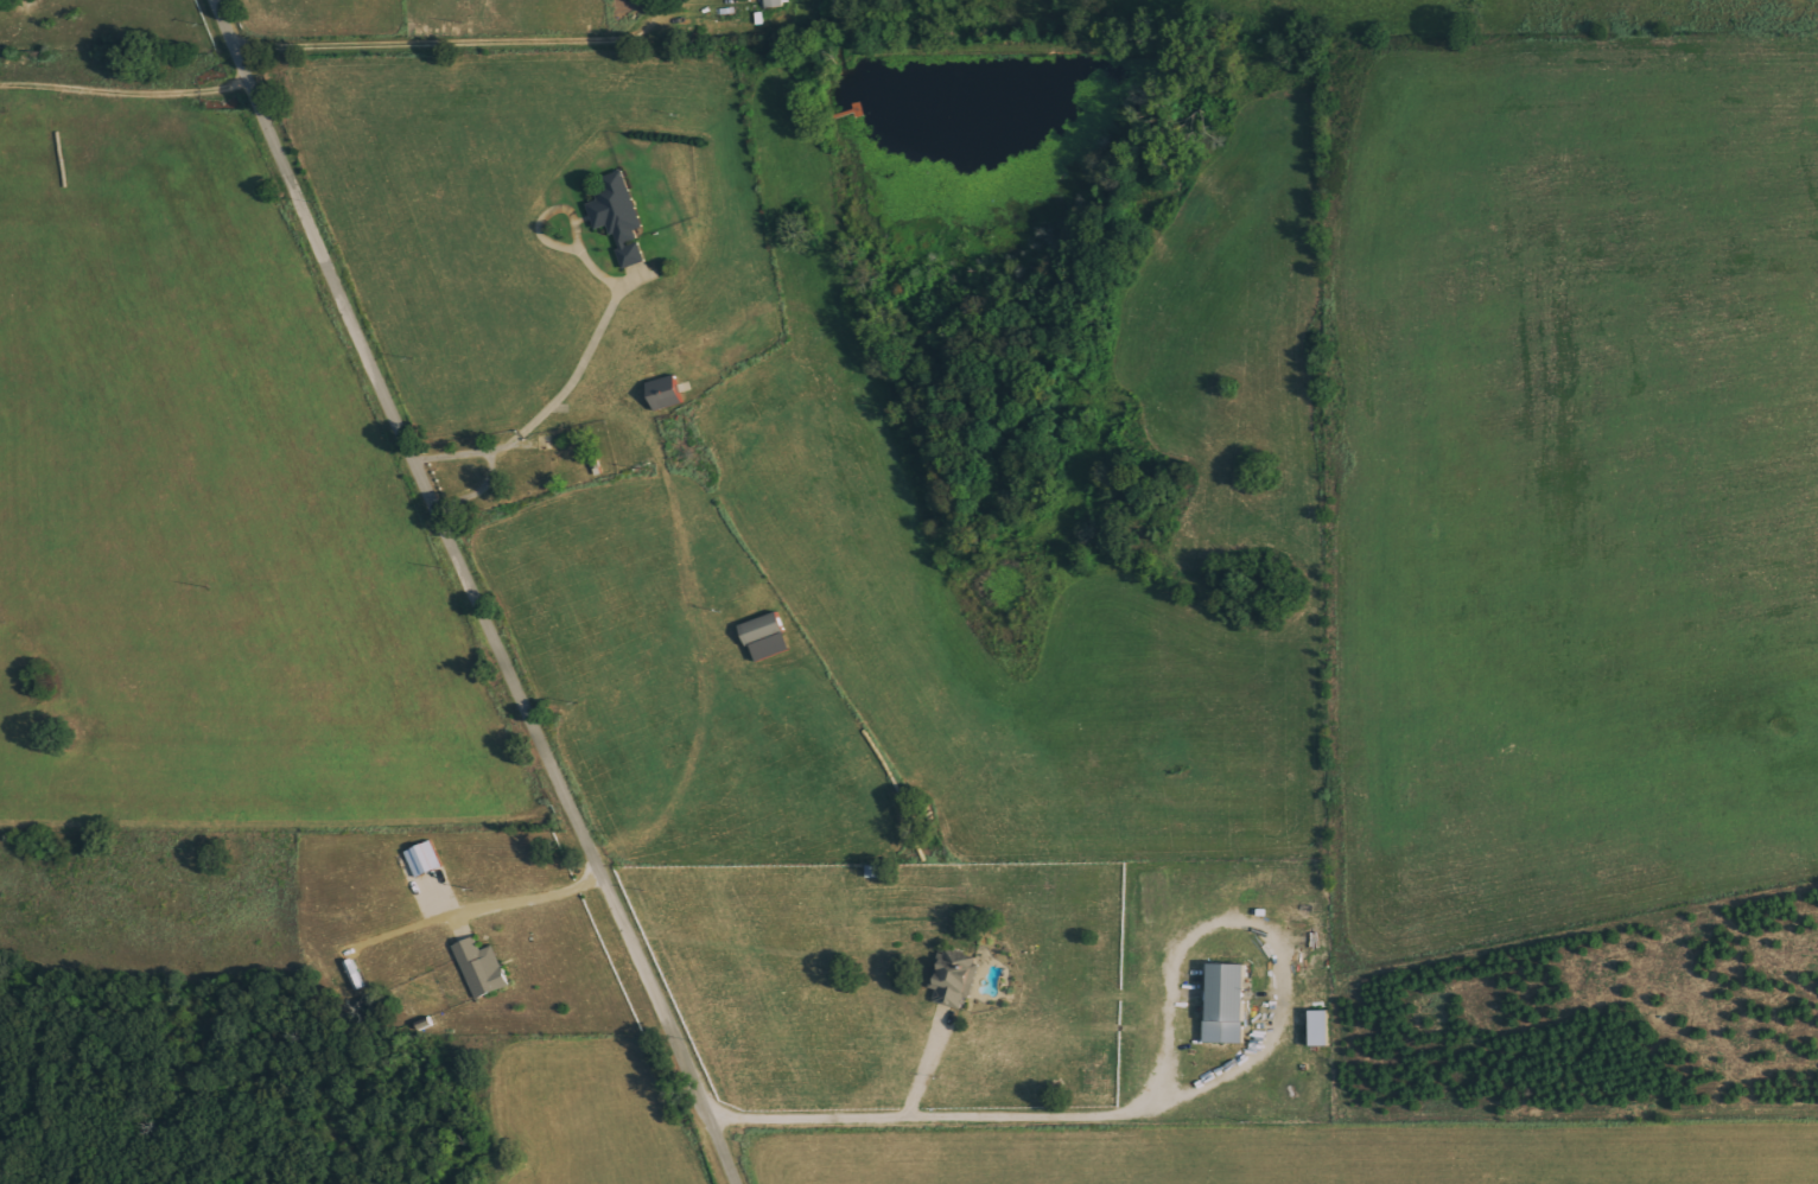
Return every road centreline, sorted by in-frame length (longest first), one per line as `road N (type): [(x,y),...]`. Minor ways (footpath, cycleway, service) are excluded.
road 1 (residential): [(733,1183),(212,0)]

